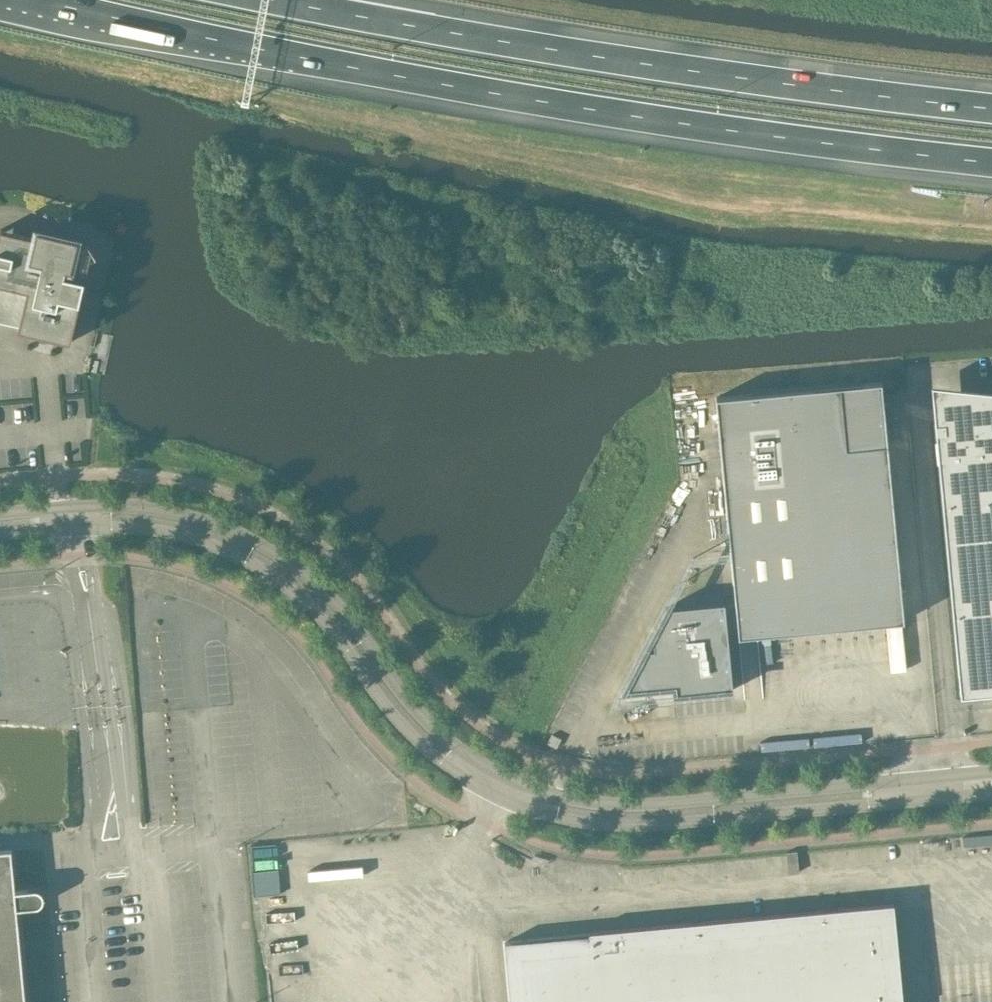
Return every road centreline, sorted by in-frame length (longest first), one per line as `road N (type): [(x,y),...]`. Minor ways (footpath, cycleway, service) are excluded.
road 1 (unclassified): [(919,778),(647,804),(603,803),(518,783),(459,748),(418,711),(331,596),(276,551),(214,522),(156,508),(61,508)]
road 2 (motorway): [(48,0),(487,92),(991,161)]
road 3 (unclassified): [(74,528),(187,536),(268,572),(330,627),(425,747),(492,793),(547,814),(637,825),(921,799)]
road 4 (motorway): [(991,108),(617,59),(275,0)]

